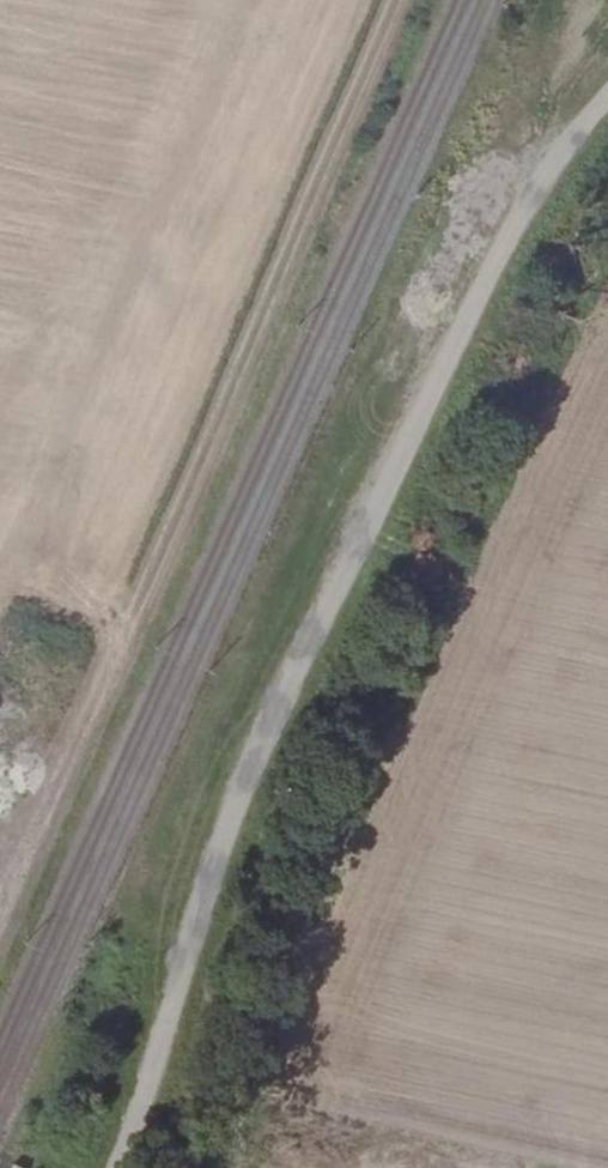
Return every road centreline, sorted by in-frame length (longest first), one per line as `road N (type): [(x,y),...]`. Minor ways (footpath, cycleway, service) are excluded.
road 1 (track): [(118,1167),(221,852),(288,687),(527,212),(607,102)]
road 2 (track): [(0,903),(396,0)]

